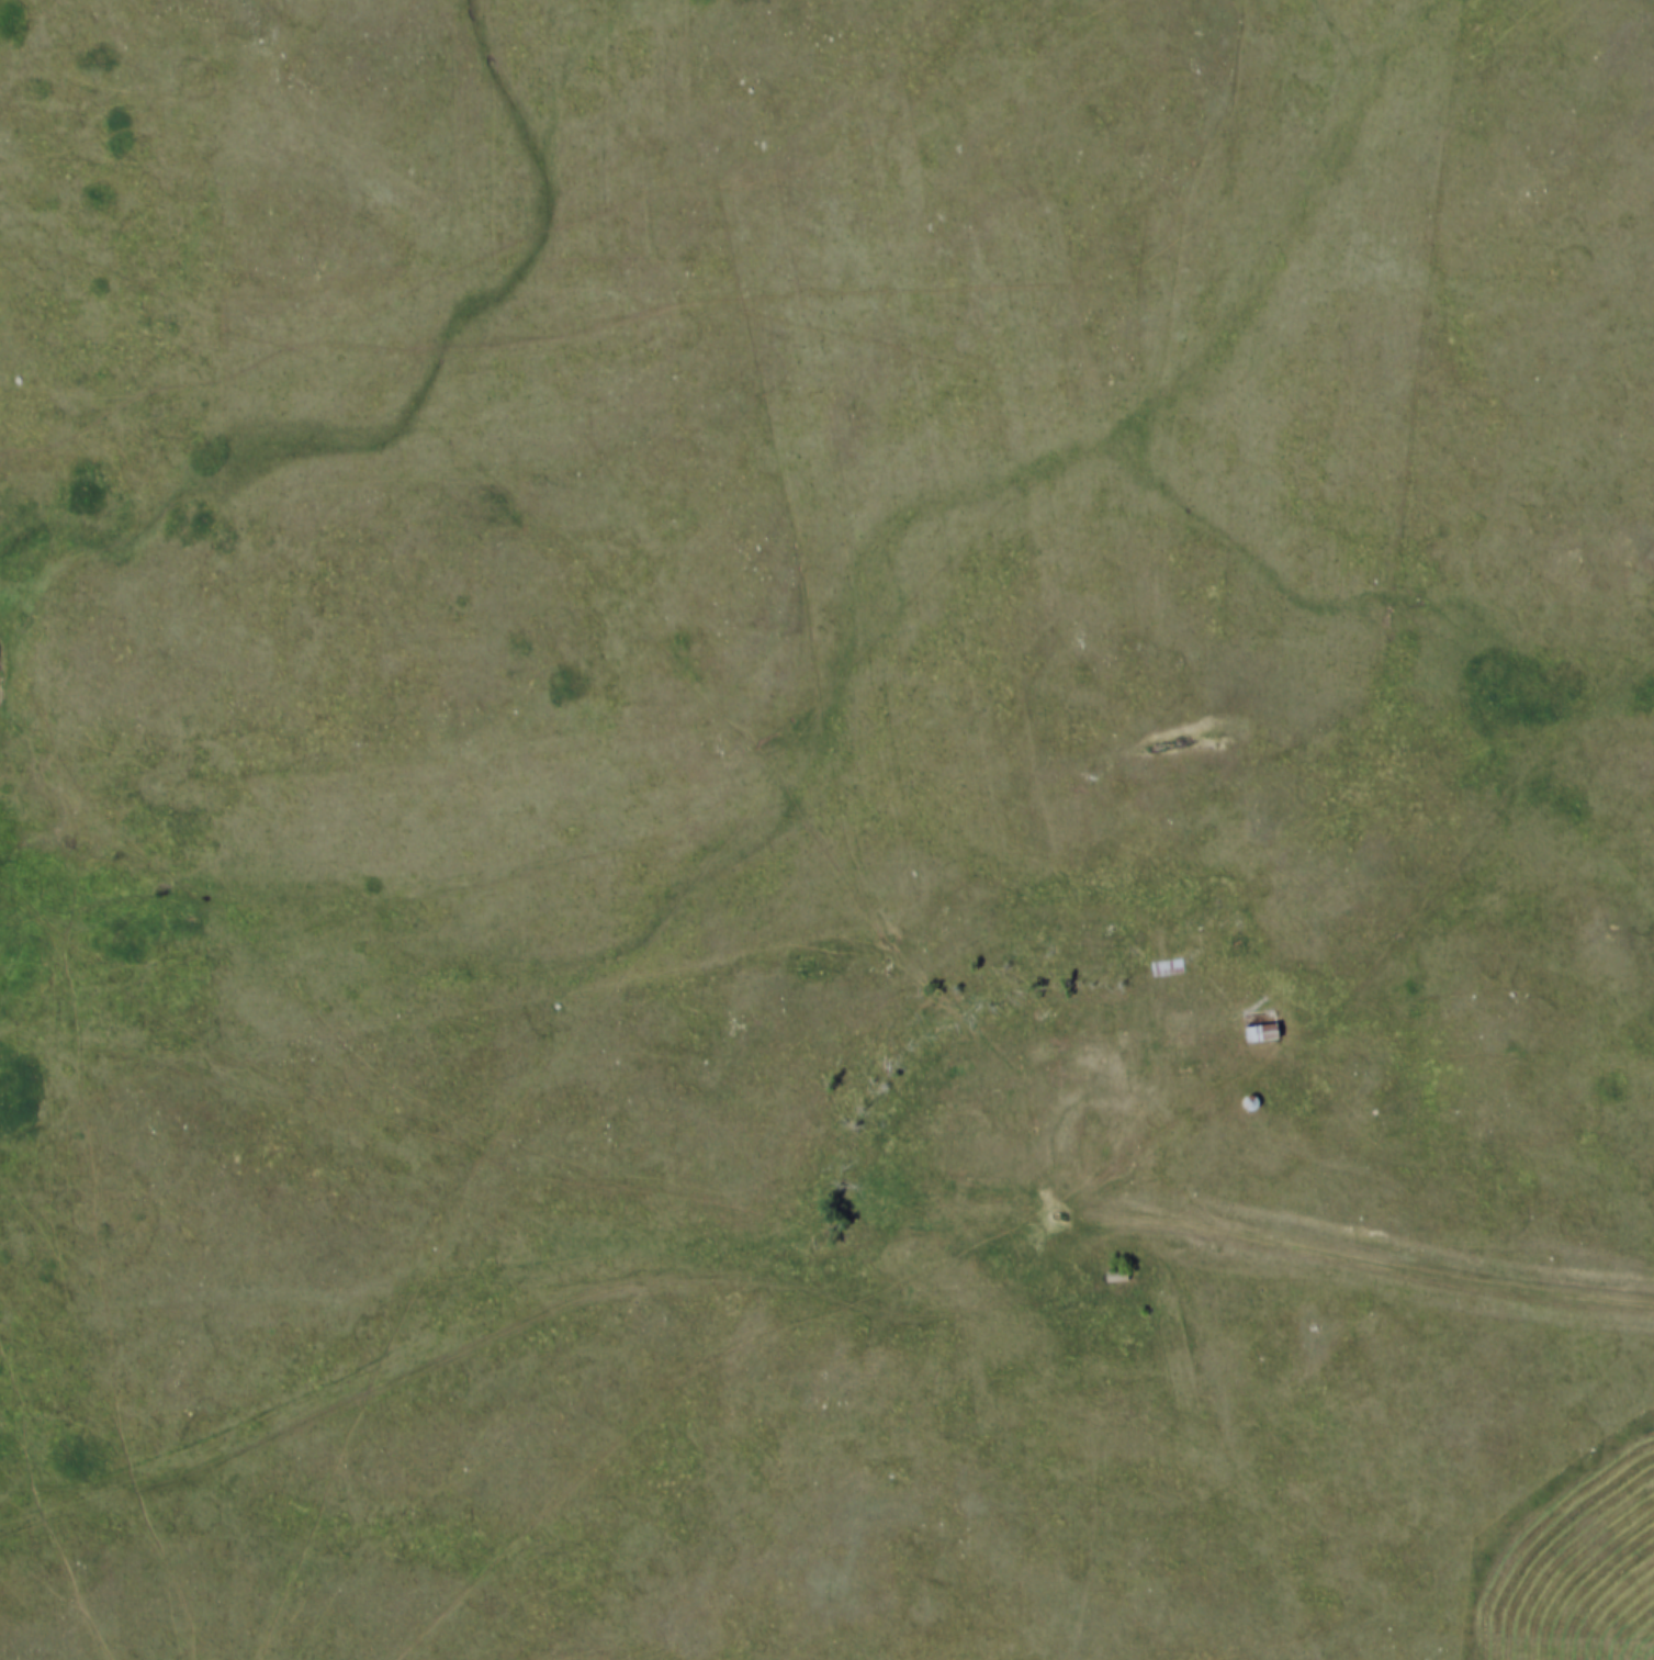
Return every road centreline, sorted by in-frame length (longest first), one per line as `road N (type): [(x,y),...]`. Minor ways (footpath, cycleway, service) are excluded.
road 1 (track): [(1653,1302),(1334,1255),(1197,1224)]

